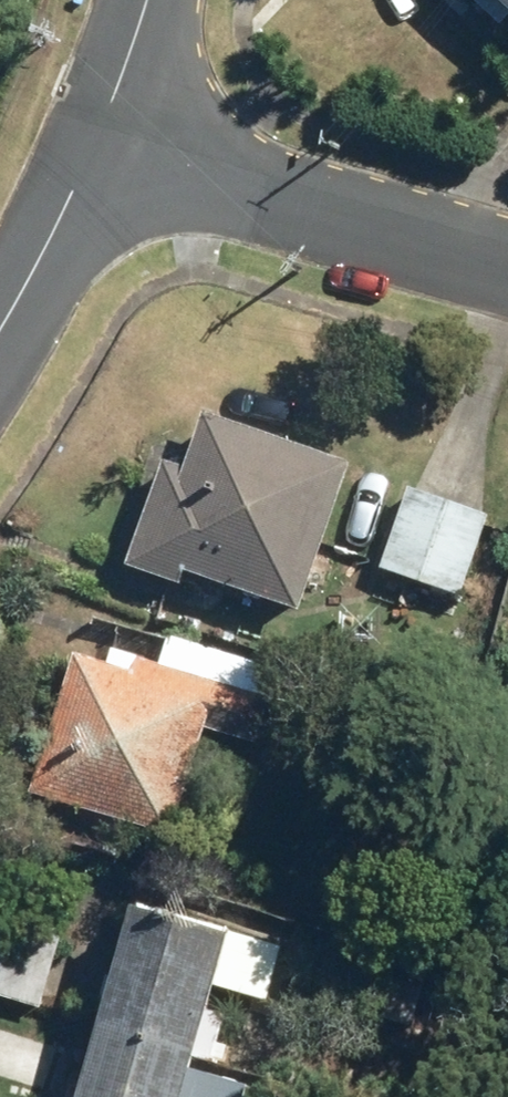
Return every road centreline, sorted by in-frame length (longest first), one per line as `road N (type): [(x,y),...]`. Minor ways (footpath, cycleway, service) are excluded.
road 1 (residential): [(97,149),(507,267)]
road 2 (residential): [(0,330),(97,149)]
road 3 (residential): [(97,149),(147,0)]

